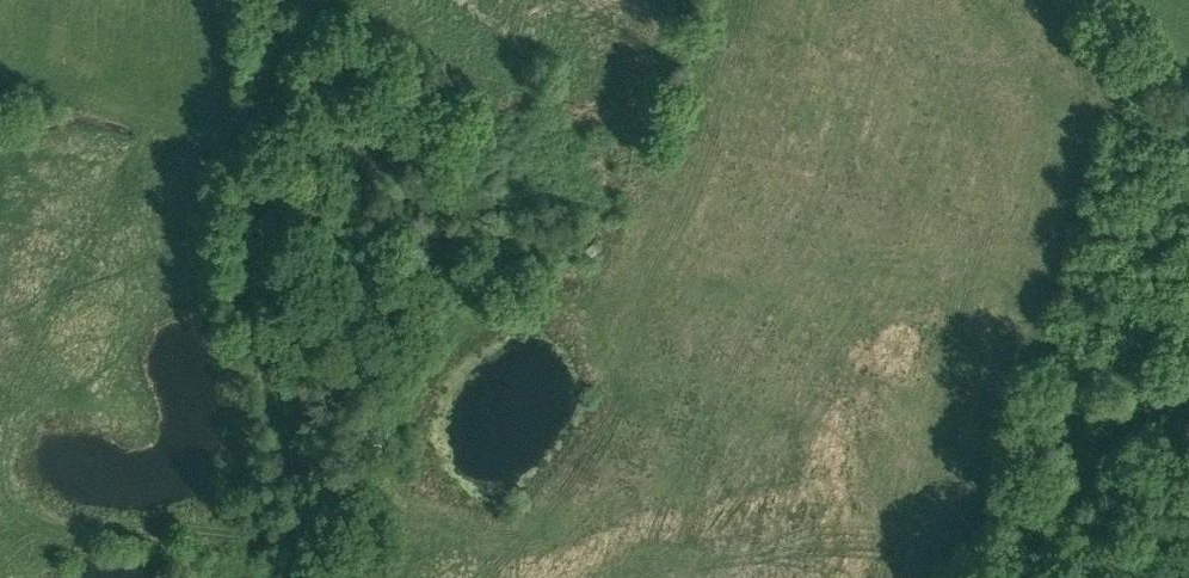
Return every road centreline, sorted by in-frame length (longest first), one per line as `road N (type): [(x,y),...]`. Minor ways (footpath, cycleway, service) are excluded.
road 1 (track): [(269,0),(246,251),(306,537),(295,577)]

